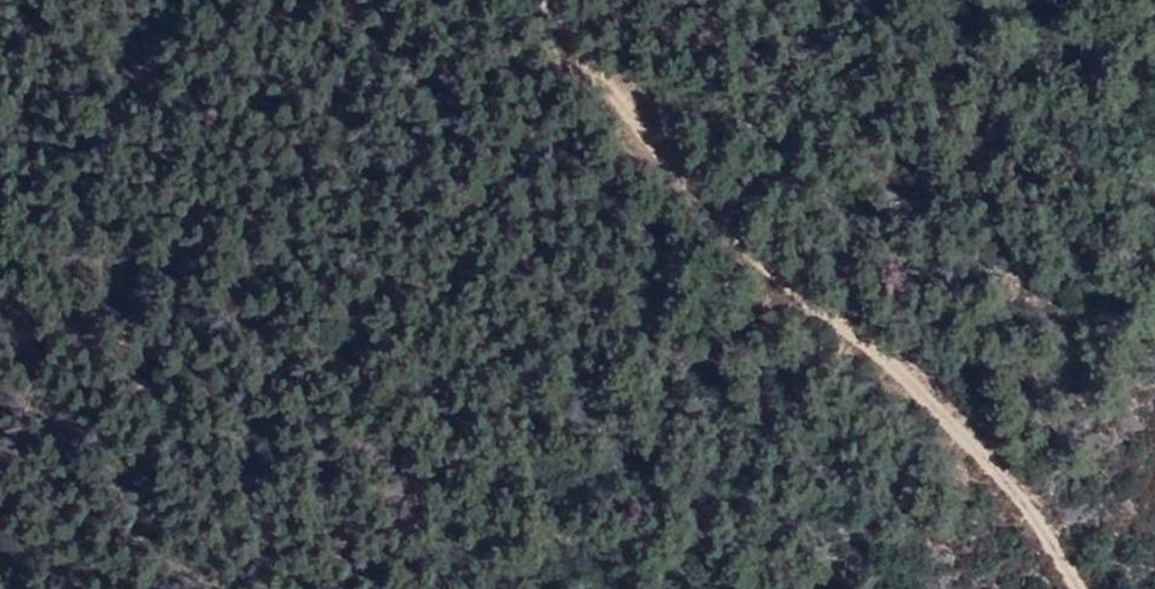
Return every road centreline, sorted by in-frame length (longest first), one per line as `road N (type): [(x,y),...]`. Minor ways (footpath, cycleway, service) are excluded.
road 1 (track): [(1075,588),(941,411),(715,223),(544,0)]

